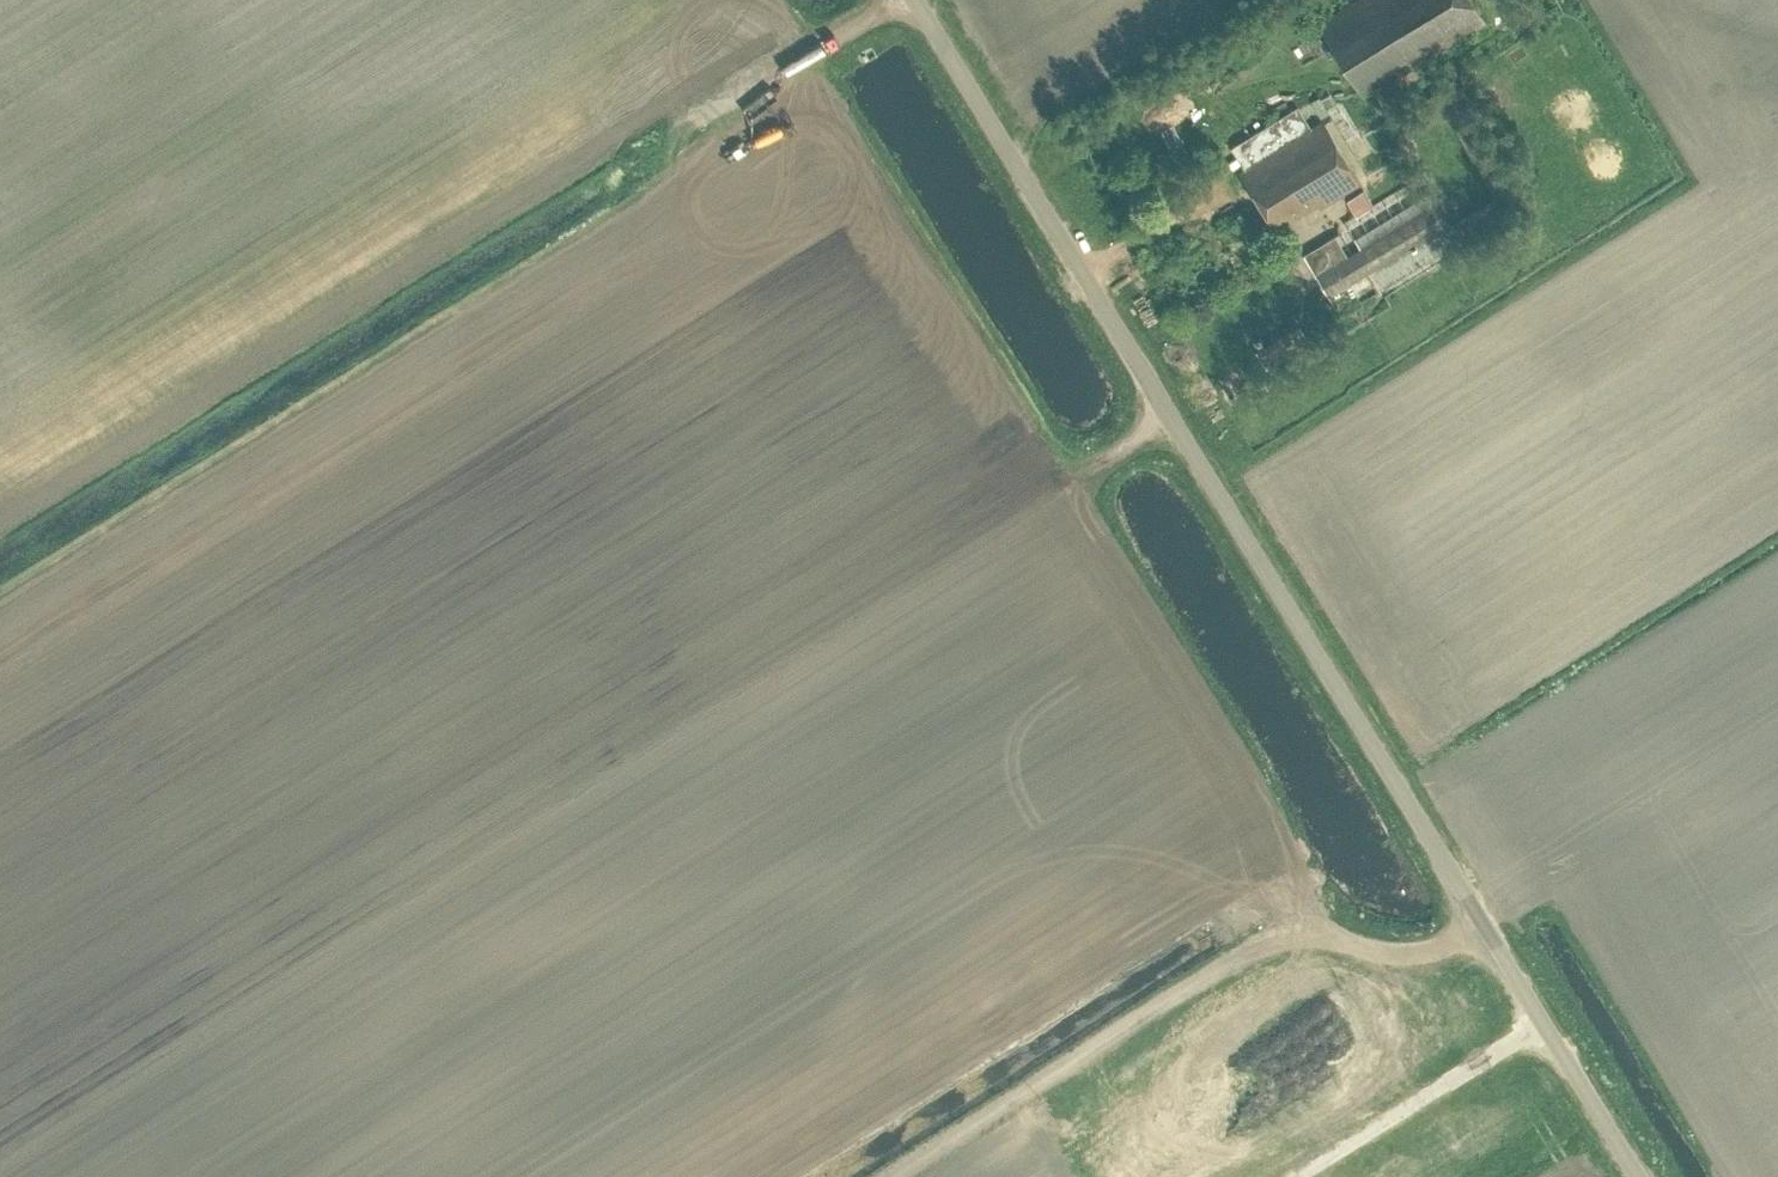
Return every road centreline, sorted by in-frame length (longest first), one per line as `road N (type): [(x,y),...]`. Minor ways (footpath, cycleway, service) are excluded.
road 1 (unclassified): [(1640,1176),(916,0)]

